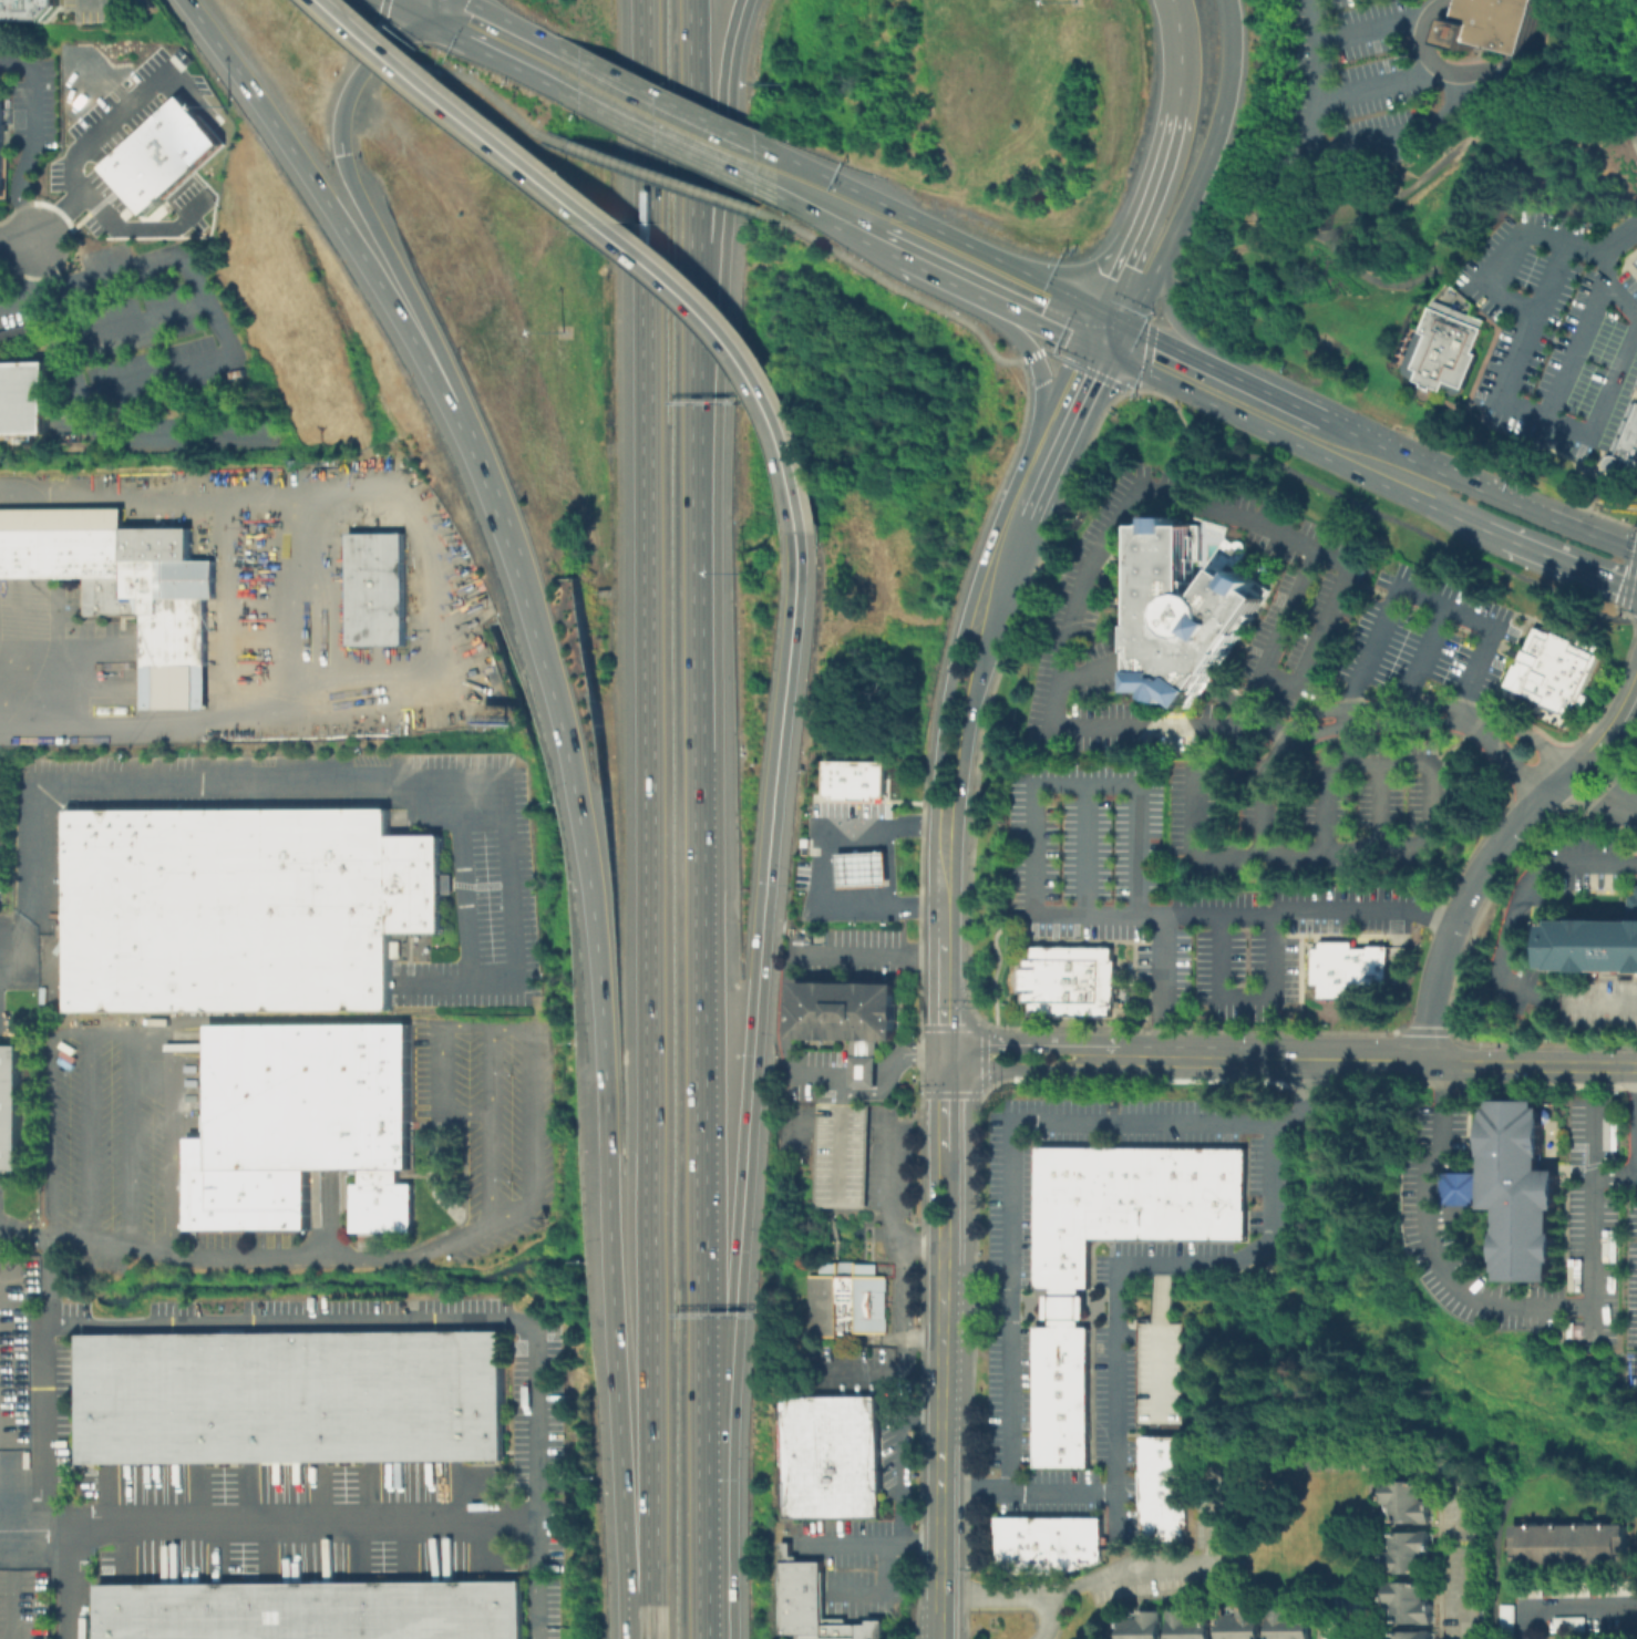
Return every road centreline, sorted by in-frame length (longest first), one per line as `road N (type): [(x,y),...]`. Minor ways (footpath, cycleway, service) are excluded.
road 1 (motorway): [(646,0),(653,1584),(647,1638)]
road 2 (motorway): [(519,558),(574,759),(591,863),(638,1638)]
road 3 (motorway): [(710,1470),(731,1318),(796,535)]
road 4 (motorway): [(796,535),(791,480),(771,415),(720,330),(670,280),(323,0)]
road 5 (motorway): [(710,1470),(698,757)]
road 6 (motorway): [(185,0),(344,226),(474,450)]
road 7 (motorway): [(384,48),(344,107),(343,152),(457,385),(474,450)]
road 8 (motorway): [(697,402),(722,227),(725,109),(747,0)]
road 9 (motorway): [(697,402),(695,0)]
road 10 (secondary): [(940,1247),(939,1638)]
road 11 (motorway): [(698,757),(697,402)]
road 12 (tertiary): [(1091,1058),(1424,1064)]
road 13 (residential): [(1636,689),(1609,736),(1493,856),(1452,927)]
road 14 (motorway): [(1161,265),(1222,123),(1231,81),(1229,0)]
road 15 (secondary): [(988,608),(959,638),(948,687),(933,839),(941,858)]
road 16 (secondary): [(941,858),(955,836),(988,608)]
road 17 (primary): [(1636,548),(1461,478),(1412,478)]
road 18 (motorway): [(1178,111),(1105,334)]
road 19 (tertiary): [(1424,1064),(1636,1066)]
road 20 (primary): [(559,71),(749,159)]
road 21 (motorway): [(711,1638),(710,1470)]
road 22 (tertiary): [(941,1055),(971,1070),(1069,1070),(1091,1058)]
road 23 (tertiary): [(1091,1058),(1065,1044),(971,1044),(941,1055)]
road 24 (primary): [(1485,527),(1629,584)]
road 25 (motorway): [(1238,393),(1181,324),(1161,265)]
road 26 (primary): [(425,3),(559,71)]
road 27 (primary): [(1105,334),(1238,393)]
road 28 (primary): [(976,277),(1105,334)]
road 29 (residential): [(1452,927),(1431,989),(1424,1064)]
road 30 (residential): [(1611,0),(1636,125)]
road 31 (primary): [(773,172),(884,229)]

